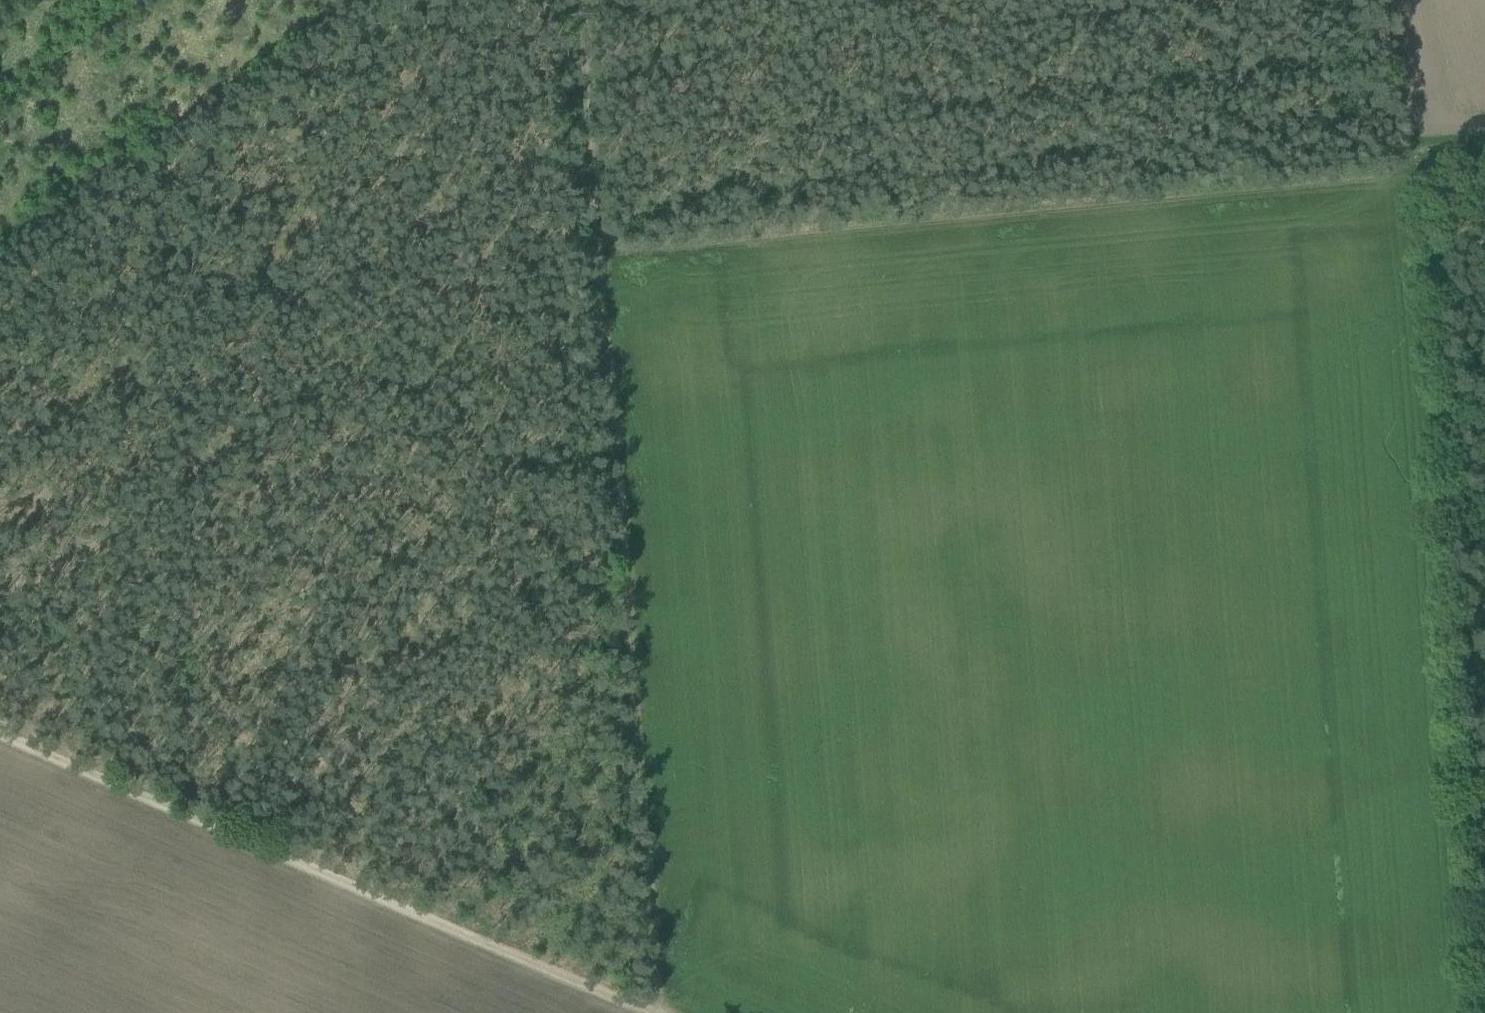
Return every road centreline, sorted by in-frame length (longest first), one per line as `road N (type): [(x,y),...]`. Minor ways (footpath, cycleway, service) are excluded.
road 1 (track): [(577,0),(649,1012)]
road 2 (track): [(0,725),(649,1012)]

